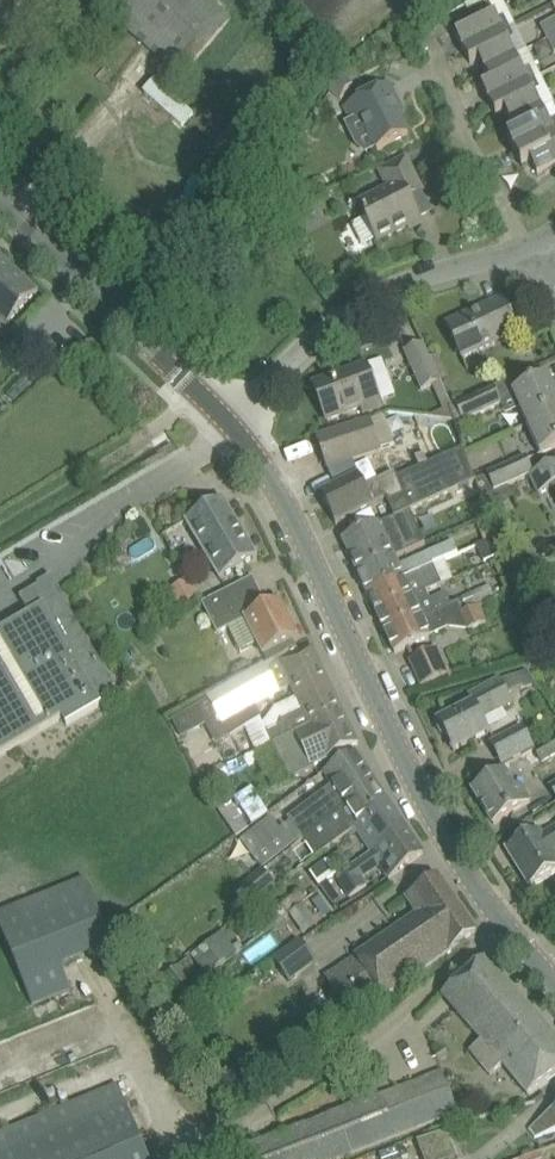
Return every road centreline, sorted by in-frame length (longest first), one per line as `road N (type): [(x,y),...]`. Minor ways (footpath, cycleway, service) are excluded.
road 1 (secondary): [(548,970),(476,888),(421,794),(275,486),(221,419)]
road 2 (residential): [(221,419),(357,304),(529,241)]
road 3 (secondary): [(221,419),(0,207)]
road 4 (residential): [(529,241),(466,130),(432,32)]

